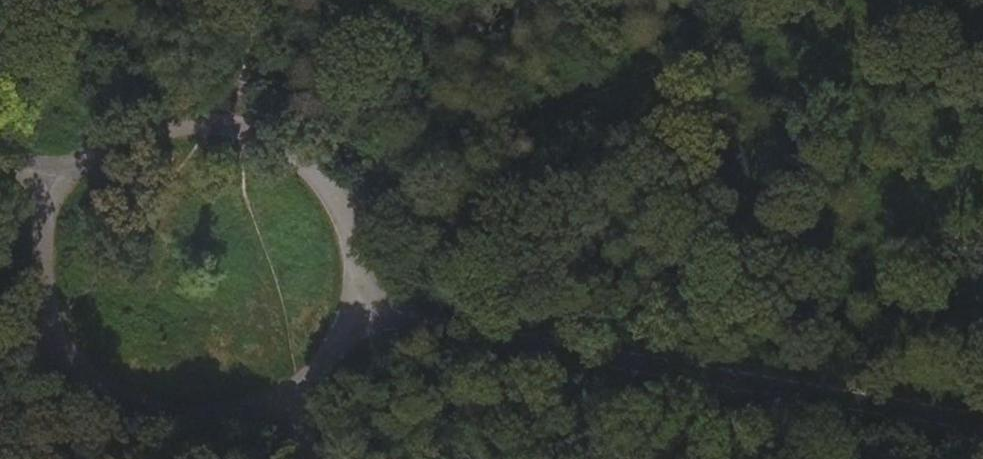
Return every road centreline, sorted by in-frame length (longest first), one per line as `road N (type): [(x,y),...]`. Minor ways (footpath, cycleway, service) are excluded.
road 1 (unclassified): [(337,314),(982,423)]
road 2 (track): [(327,204),(765,0)]
road 3 (unclassified): [(337,314),(343,265),(327,204),(279,148),(232,125),(158,124),(107,145),(69,181)]
road 4 (unclassified): [(69,181),(46,225),(39,263),(54,339),(83,379),(125,409),(170,422),(210,422),(267,403)]
road 5 (track): [(232,125),(259,0)]

